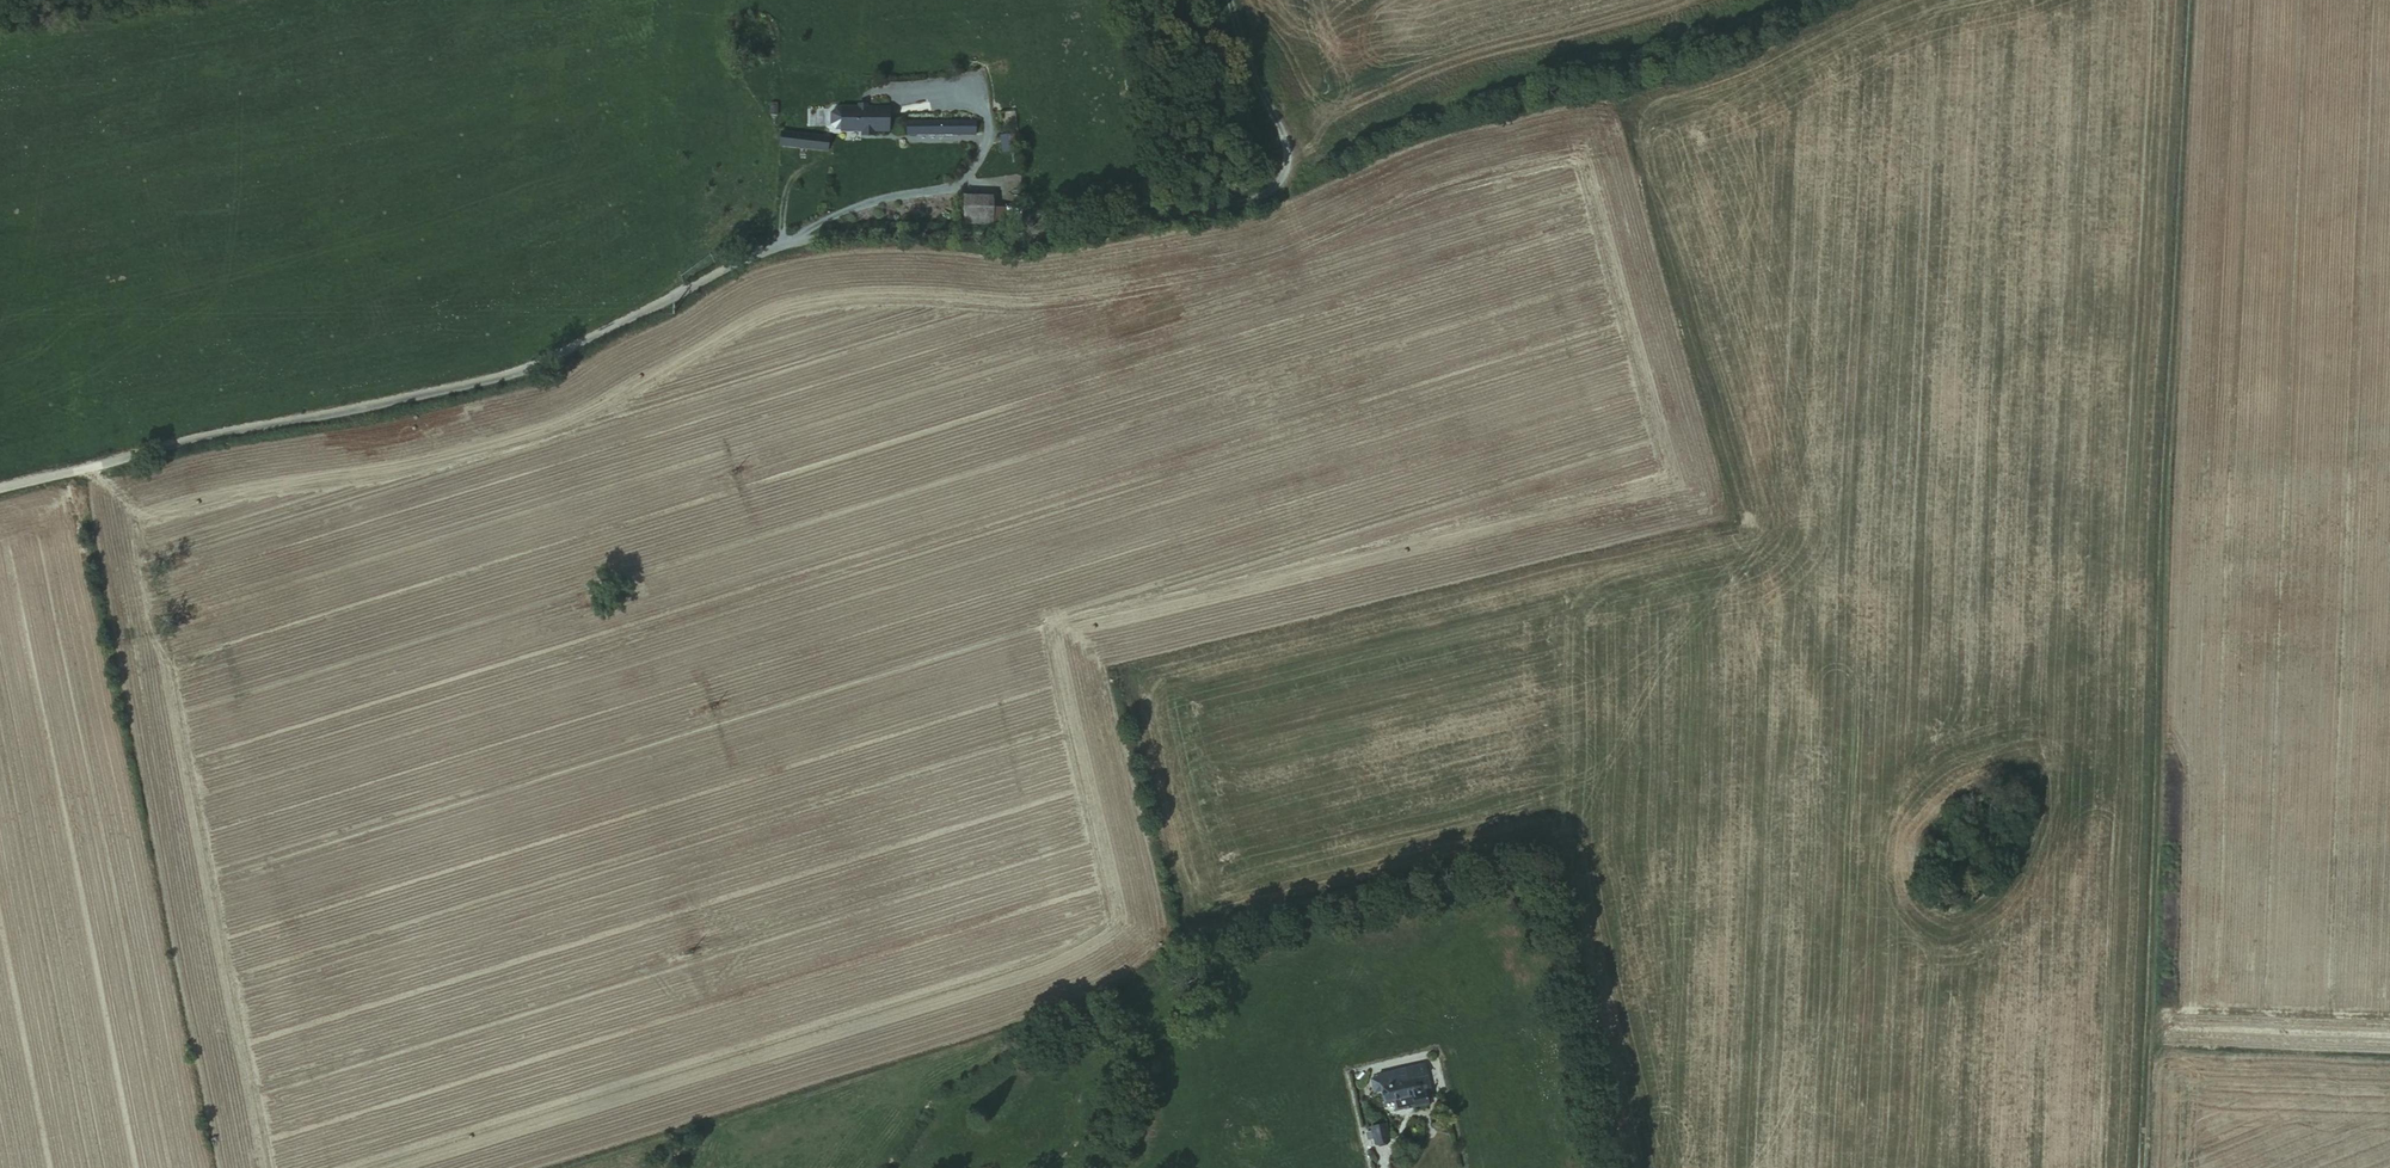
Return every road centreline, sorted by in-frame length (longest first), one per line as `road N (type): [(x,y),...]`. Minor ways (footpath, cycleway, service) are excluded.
road 1 (unclassified): [(0,485),(489,378),(545,361),(745,257),(801,240),(1044,235),(1234,204)]
road 2 (track): [(2193,0),(2136,1167)]
road 3 (track): [(1225,0),(1261,100),(1291,153),(1289,173),(1260,196),(1234,204)]

